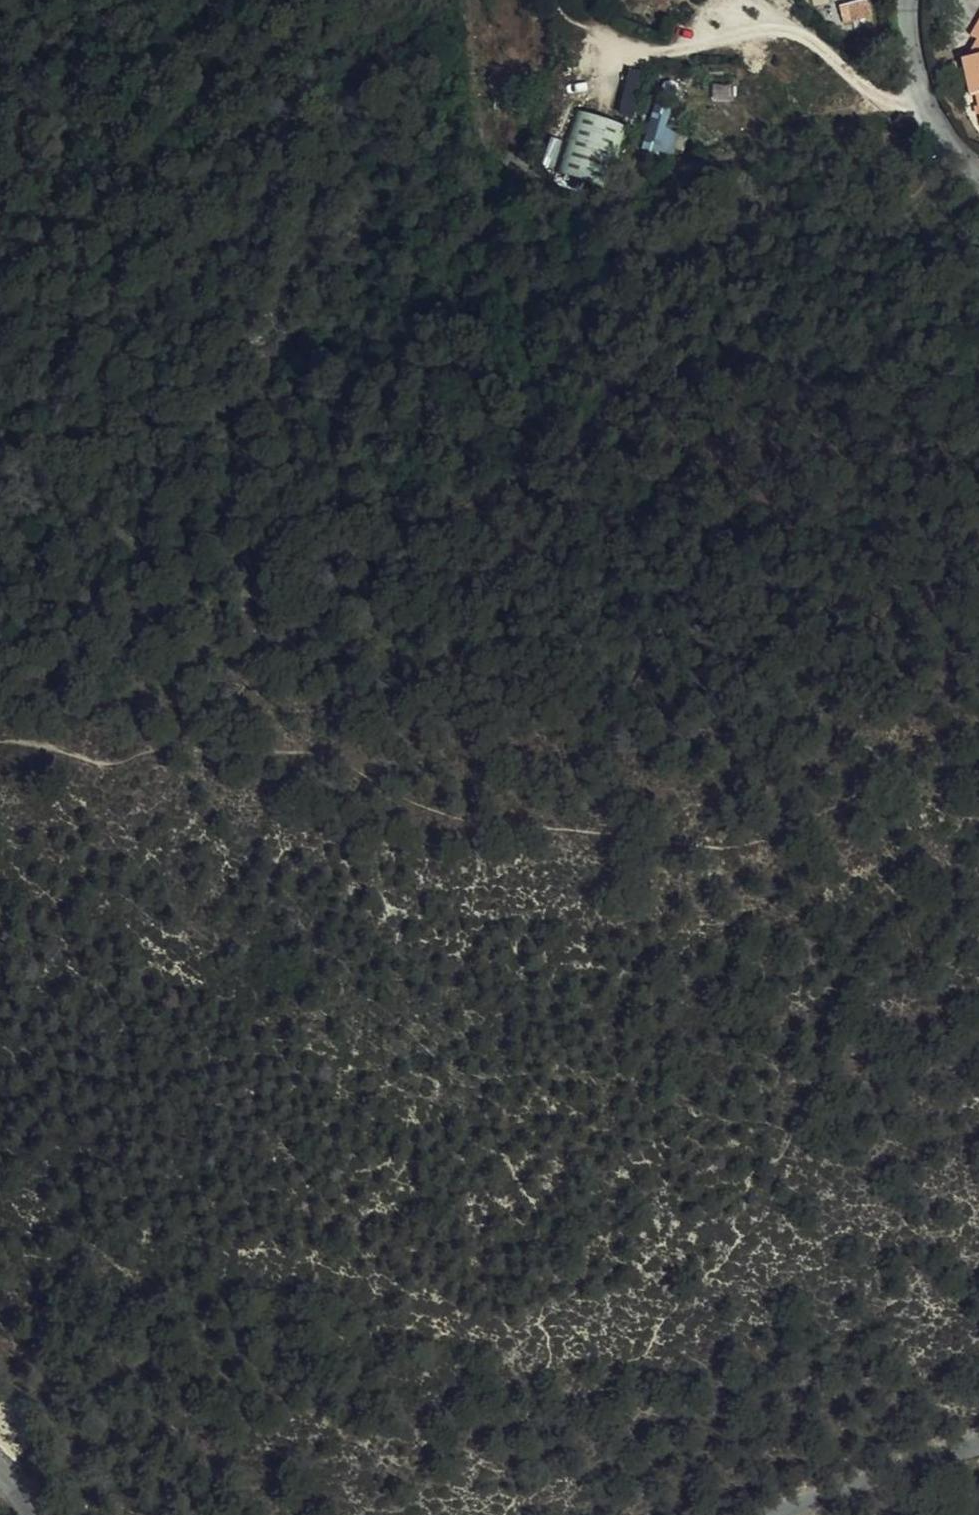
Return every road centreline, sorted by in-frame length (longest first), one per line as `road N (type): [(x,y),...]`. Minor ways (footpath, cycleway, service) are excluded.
road 1 (unclassified): [(801,1514),(978,1445)]
road 2 (unclassified): [(978,167),(947,138),(928,105),(913,51),(912,0)]

